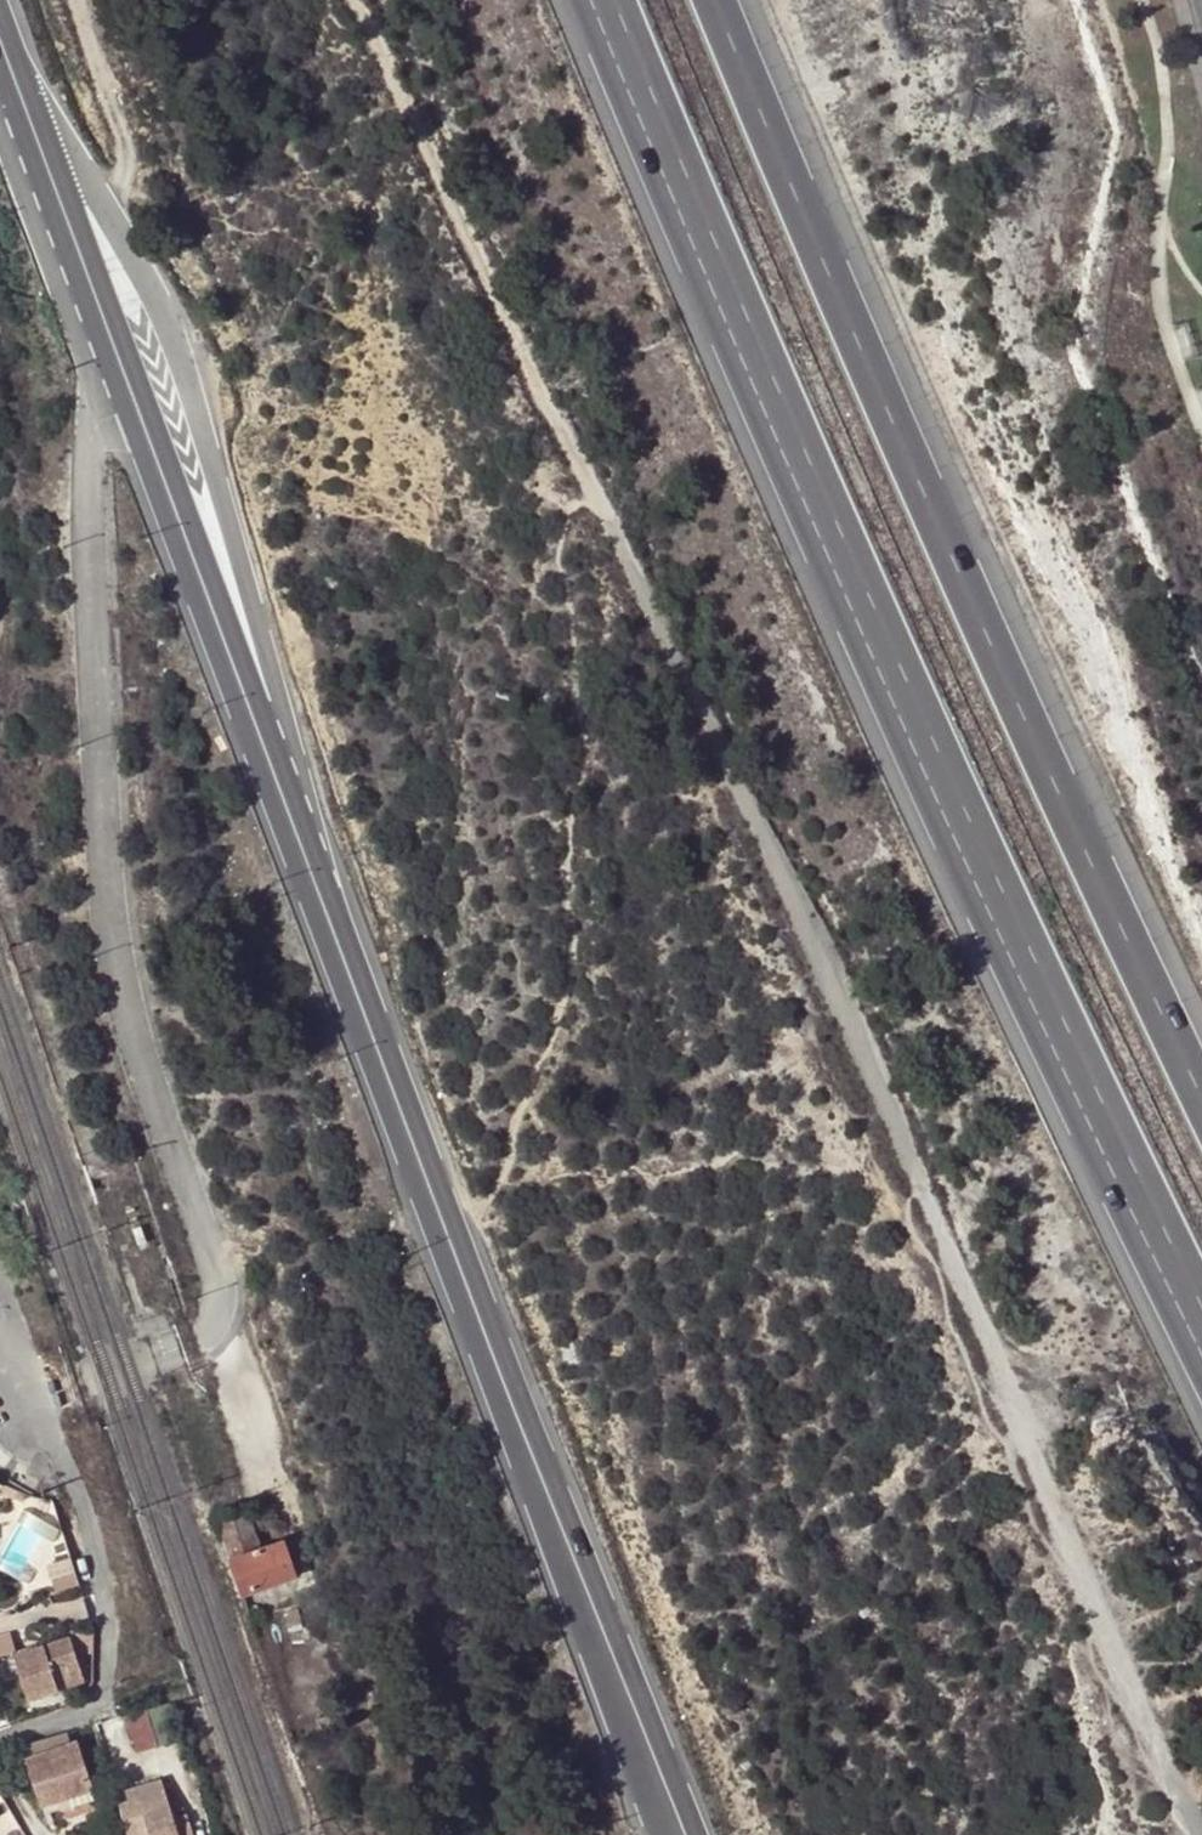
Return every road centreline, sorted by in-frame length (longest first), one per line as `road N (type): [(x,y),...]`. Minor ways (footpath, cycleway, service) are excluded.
road 1 (track): [(1194,1834),(815,948),(593,495)]
road 2 (motorway): [(602,0),(974,856),(1201,1323)]
road 3 (motorway): [(1201,1099),(924,495),(713,0)]
road 4 (primary): [(304,852),(676,1834)]
road 5 (unclassified): [(219,1298),(139,1058),(103,853),(87,456),(96,419),(129,398)]
road 6 (track): [(593,495),(559,541),(587,761),(567,849),(569,984),(495,1194),(441,1227)]
road 7 (unclassified): [(304,852),(260,619),(187,377),(106,203),(41,150)]
road 8 (track): [(593,495),(361,0)]
road 9 (unclassified): [(0,1307),(75,1483),(99,1571),(107,1642),(106,1677),(85,1711),(0,1738)]
road 10 (primary): [(129,398),(304,852)]
road 11 (primary): [(41,150),(129,398)]
road 12 (track): [(106,203),(123,166),(120,144),(75,0)]

